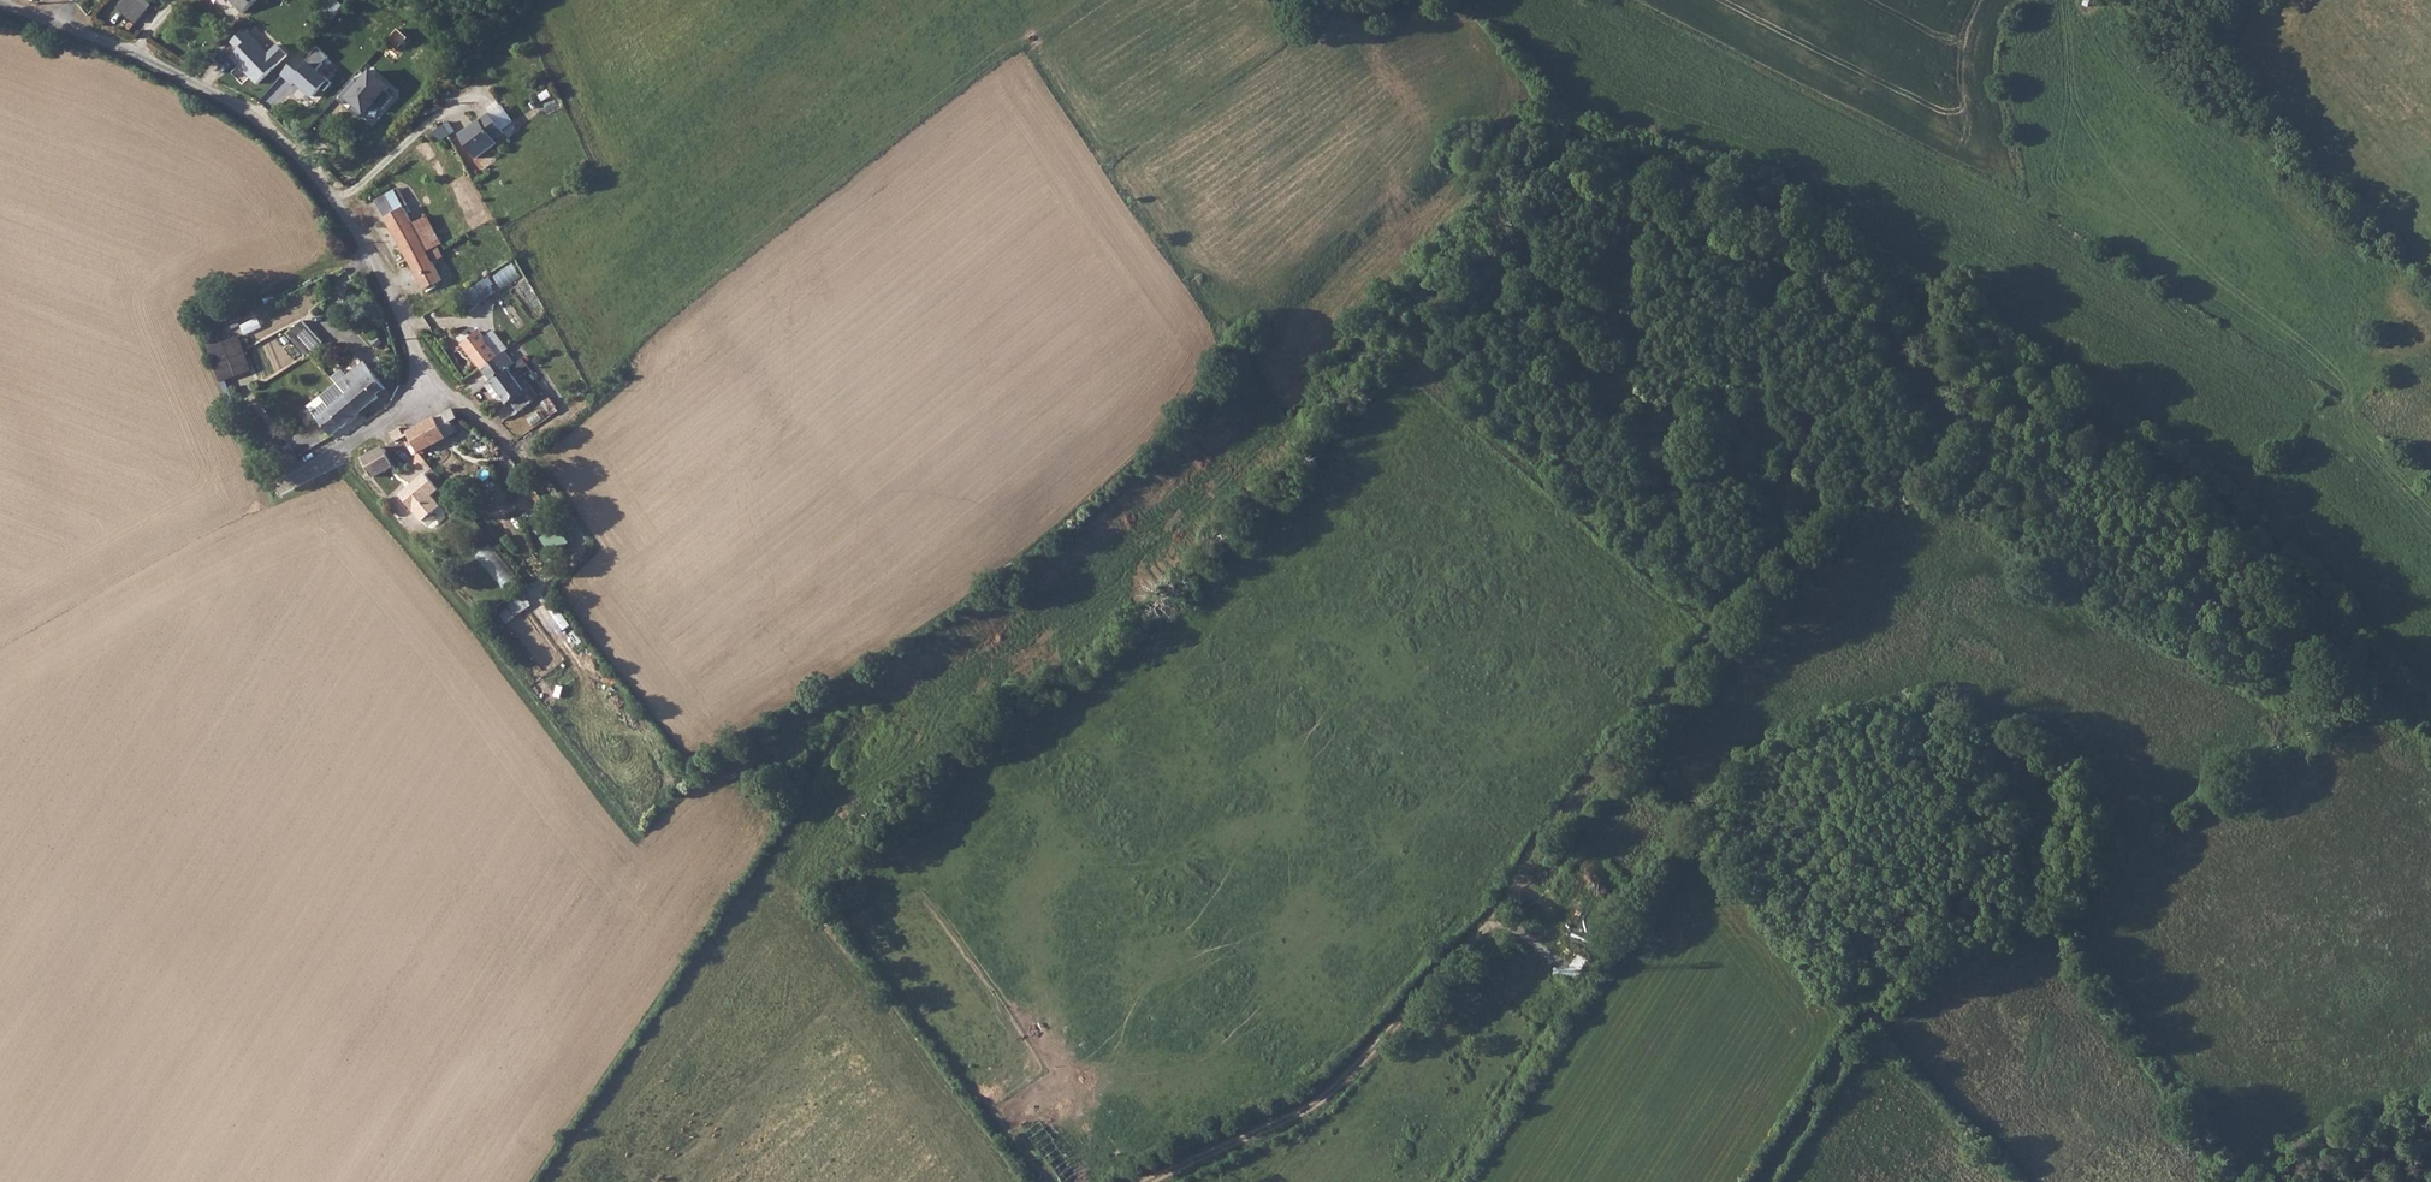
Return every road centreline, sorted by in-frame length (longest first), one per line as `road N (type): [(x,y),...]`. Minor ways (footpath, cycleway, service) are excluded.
road 1 (track): [(1147,1181),(1305,1111),(1360,1062),(1502,911),(1544,835),(1713,631)]
road 2 (unclassified): [(0,4),(230,103),(278,139),(365,237),(410,317),(415,387),(405,407),(295,479)]
road 3 (track): [(1760,1181),(1859,1030)]

